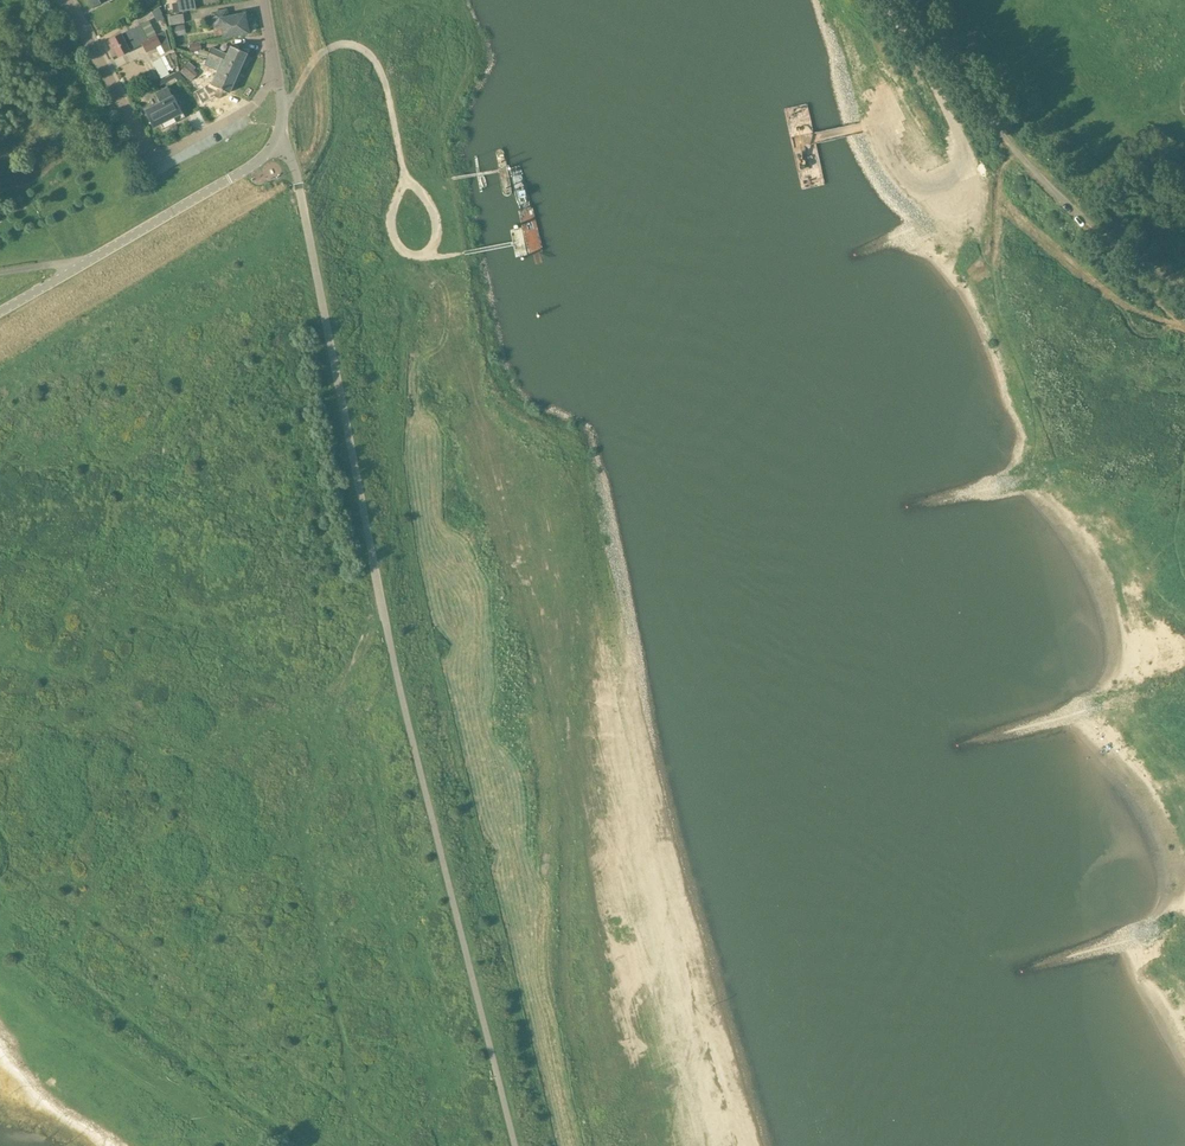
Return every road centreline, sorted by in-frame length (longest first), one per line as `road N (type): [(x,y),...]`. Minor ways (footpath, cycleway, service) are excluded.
road 1 (unclassified): [(1184,285),(1090,225),(1031,170),(903,0)]
road 2 (unclassified): [(0,312),(266,155),(282,120),(275,70)]
road 3 (track): [(411,254),(389,568),(380,586)]
road 4 (residential): [(275,70),(251,107),(152,155),(75,8),(63,0)]

